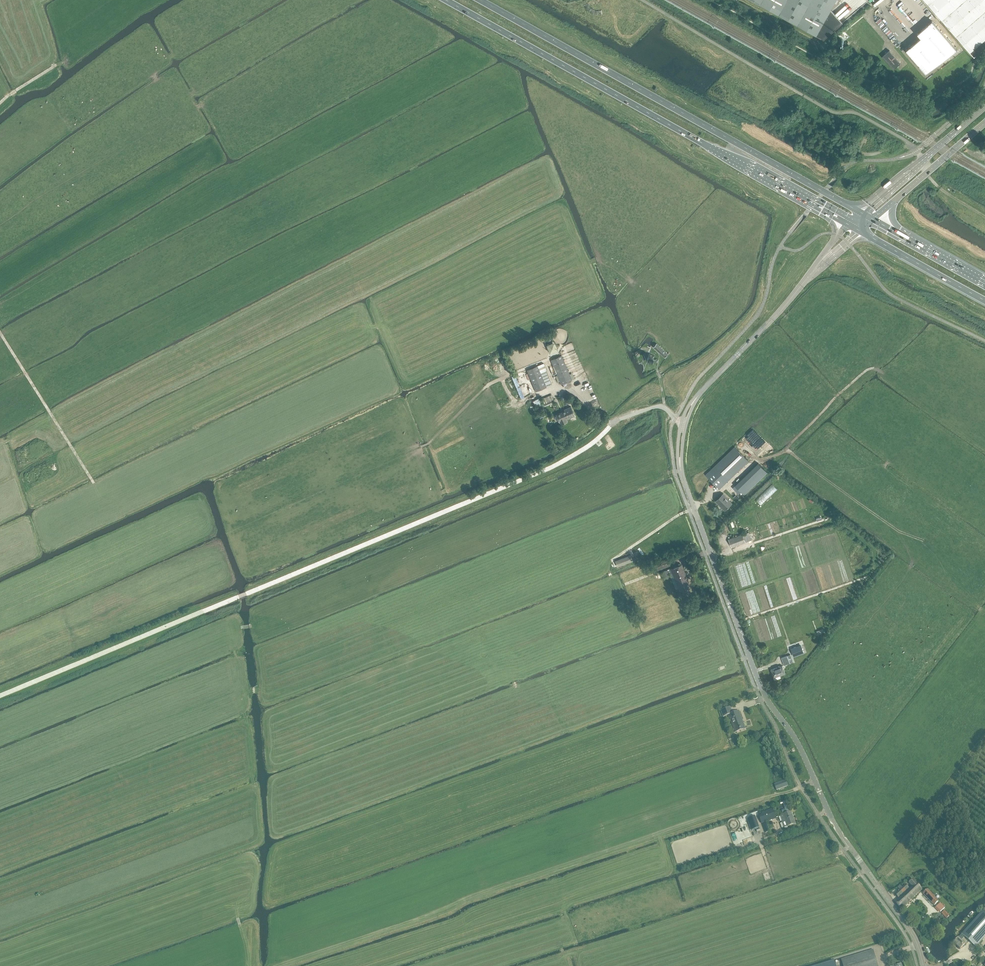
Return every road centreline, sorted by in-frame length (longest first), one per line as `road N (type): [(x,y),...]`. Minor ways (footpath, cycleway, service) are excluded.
road 1 (tertiary): [(923,965),(909,930),(837,828),(767,699),(680,468)]
road 2 (trunk): [(447,0),(851,225)]
road 3 (trunk): [(863,214),(480,0)]
road 4 (track): [(984,558),(900,532),(788,451),(759,461),(730,486)]
road 5 (tertiary): [(698,396),(827,255)]
road 6 (track): [(723,856),(568,907),(567,917)]
road 7 (secondary): [(984,107),(863,214)]
road 8 (secondary): [(875,221),(984,123)]
road 9 (trunk): [(863,232),(984,300)]
road 10 (track): [(712,555),(833,519)]
road 11 (trunk): [(984,282),(875,221)]

